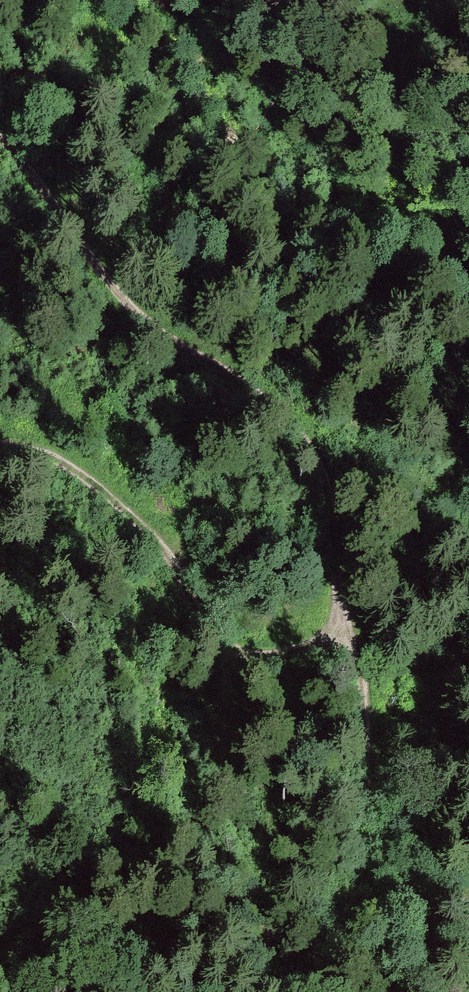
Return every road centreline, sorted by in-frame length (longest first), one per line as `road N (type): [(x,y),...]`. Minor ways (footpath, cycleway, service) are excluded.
road 1 (track): [(344,631),(350,602),(327,455),(292,419),(127,300),(35,170),(0,141)]
road 2 (track): [(0,438),(67,465),(142,522),(209,625),(252,653),(301,652),(344,631)]
road 3 (track): [(344,631),(362,677),(366,781),(398,876),(468,906)]

